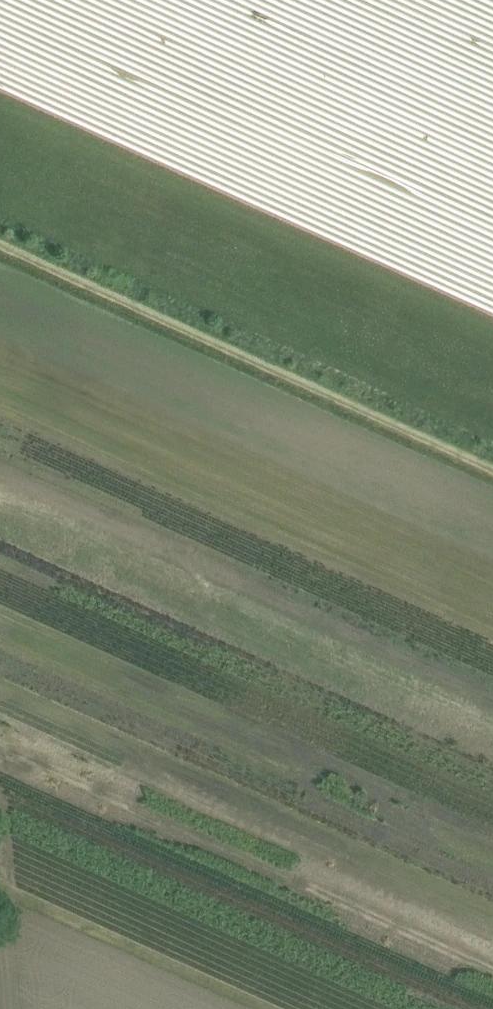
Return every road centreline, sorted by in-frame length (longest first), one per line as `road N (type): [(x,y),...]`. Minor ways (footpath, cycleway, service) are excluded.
road 1 (track): [(0,253),(492,476)]

